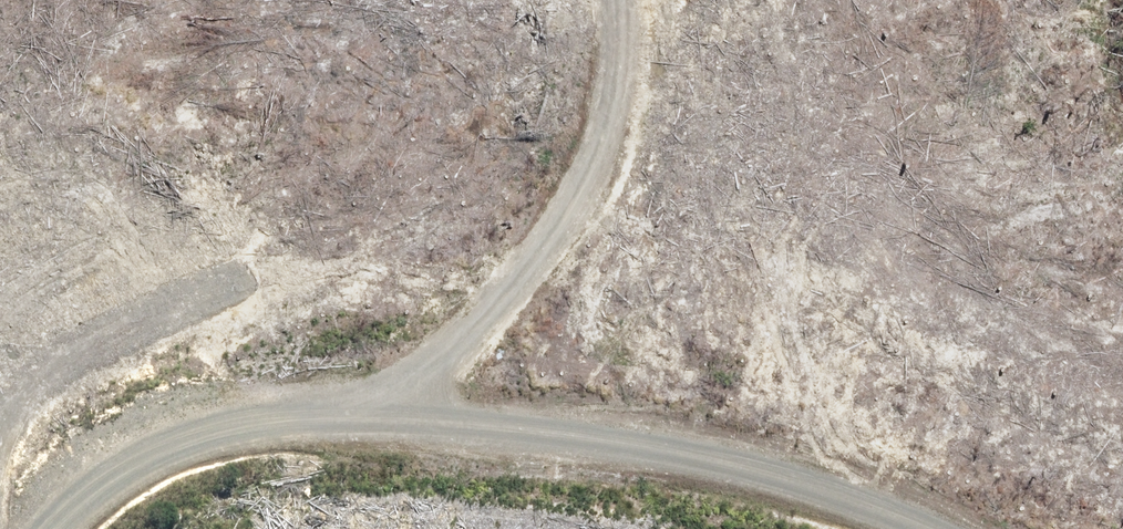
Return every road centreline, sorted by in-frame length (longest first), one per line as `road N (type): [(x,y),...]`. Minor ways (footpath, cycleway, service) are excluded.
road 1 (track): [(62,528),(165,466),(361,418),(816,466),(951,528)]
road 2 (track): [(361,418),(505,291),(574,196),(623,0)]

